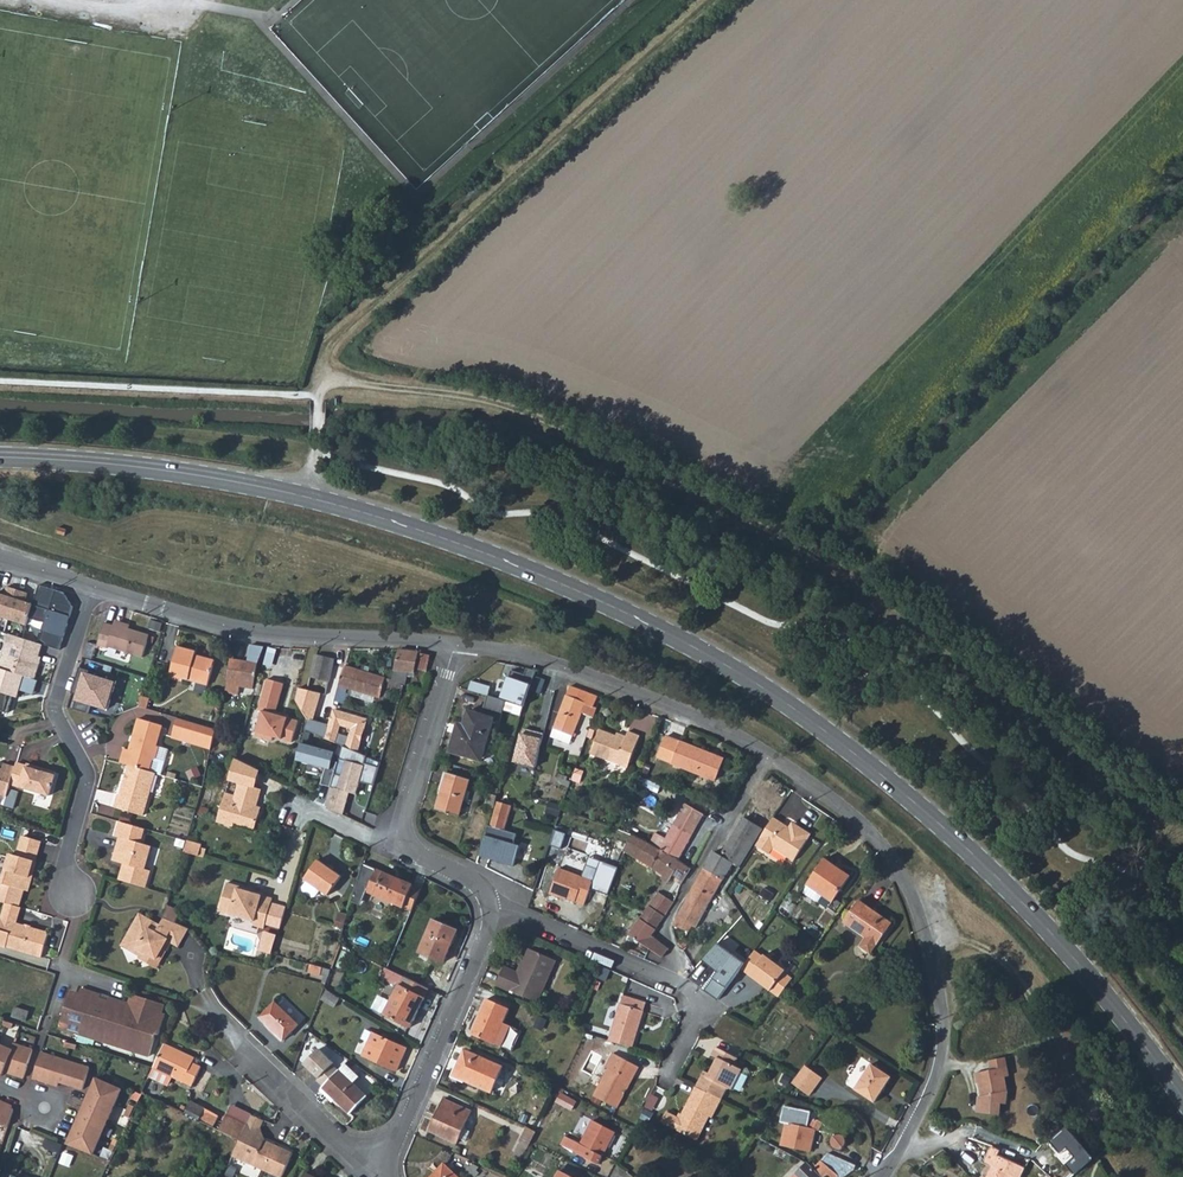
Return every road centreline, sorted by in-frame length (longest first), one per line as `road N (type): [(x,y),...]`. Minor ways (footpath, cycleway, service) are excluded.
road 1 (secondary): [(1182,1097),(1065,947),(944,827),(804,714),(652,625),(464,544),(306,494),(158,468),(0,456)]
road 2 (track): [(1182,834),(828,561),(716,502),(489,402),(319,382)]
road 3 (track): [(314,400),(326,352),(709,0)]
road 4 (residential): [(880,1176),(940,1052),(939,992),(925,936),(888,857),(857,823),(767,758)]
road 5 (residential): [(455,645),(271,632),(92,589)]
road 6 (residential): [(767,758),(720,728),(545,663),(455,645)]
road 7 (residential): [(92,589),(53,714),(86,777),(65,865),(72,896)]
road 8 (residential): [(492,909),(481,885),(418,855),(403,824),(455,645)]
road 9 (residential): [(373,1176),(492,909)]
road 10 (residential): [(678,1058),(696,1025),(698,1000),(521,915),(492,909)]
road 11 (residential): [(373,1176),(237,1045),(206,1004)]
road 12 (residential): [(683,890),(767,758)]

